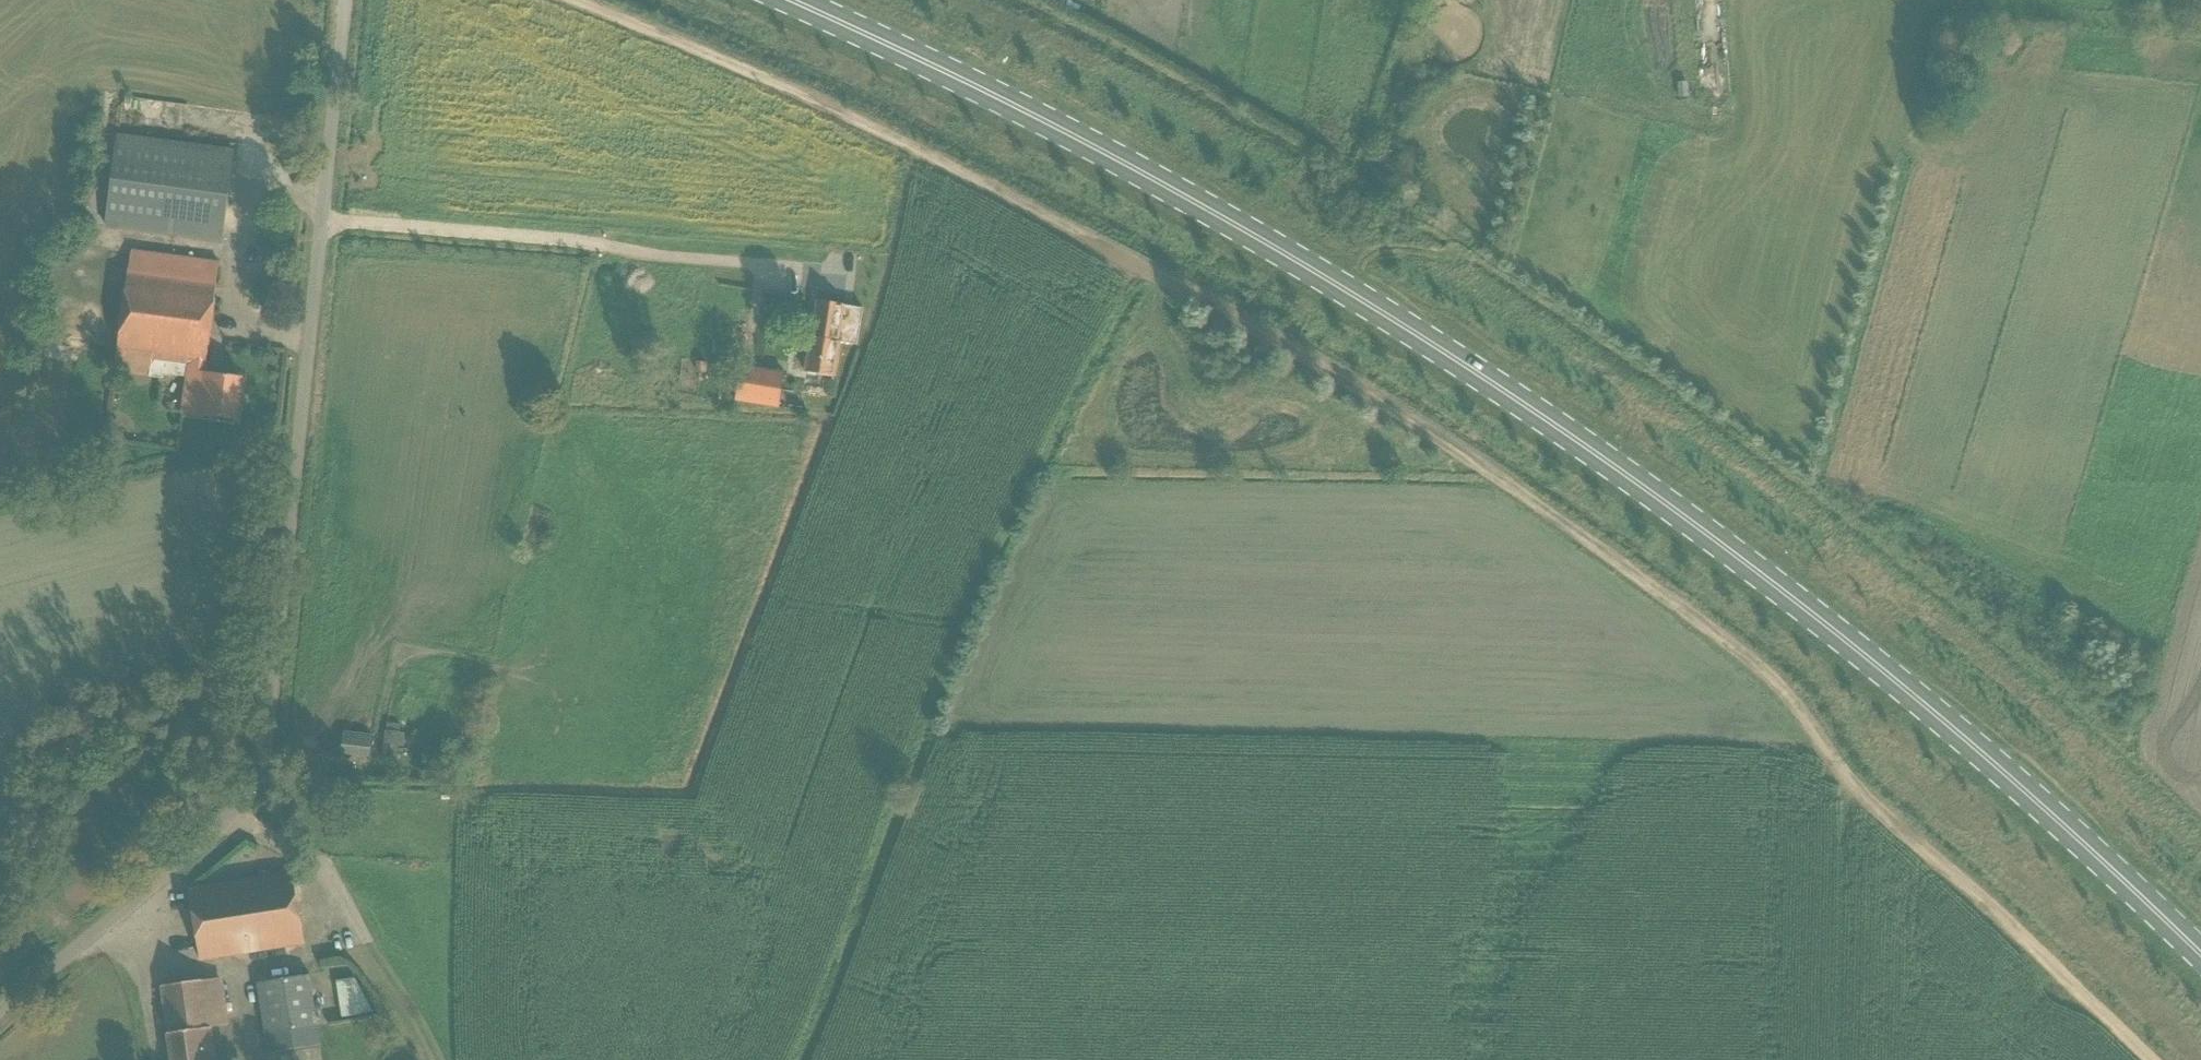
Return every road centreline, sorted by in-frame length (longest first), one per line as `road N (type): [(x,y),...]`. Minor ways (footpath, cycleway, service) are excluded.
road 1 (track): [(2147,1059),(1862,799),(1796,704),(1737,651),(1470,458),(1234,319),(945,165),(802,94),(567,0)]
road 2 (secondary): [(2200,955),(1876,665),(1531,410),(1283,252),(1046,121),(789,0)]
road 3 (unclassified): [(0,1012),(197,849),(243,795),(261,755),(345,0)]
road 4 (track): [(323,219),(840,273)]
road 5 (track): [(433,1059),(316,865),(226,818)]

